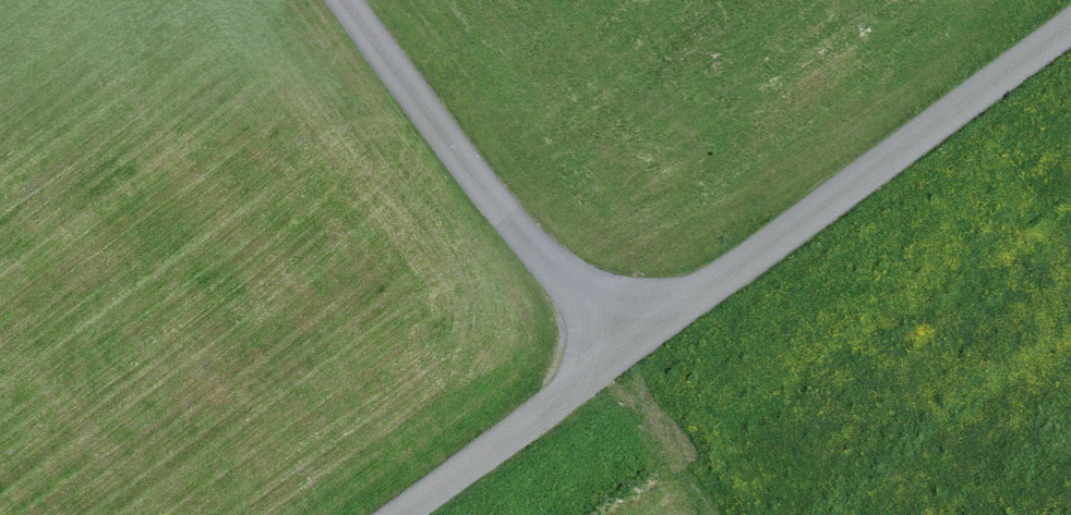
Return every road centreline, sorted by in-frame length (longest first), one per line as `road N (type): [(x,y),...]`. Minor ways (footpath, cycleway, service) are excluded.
road 1 (track): [(616,350),(1070,29)]
road 2 (track): [(356,0),(616,350)]
road 3 (track): [(390,514),(616,350)]

